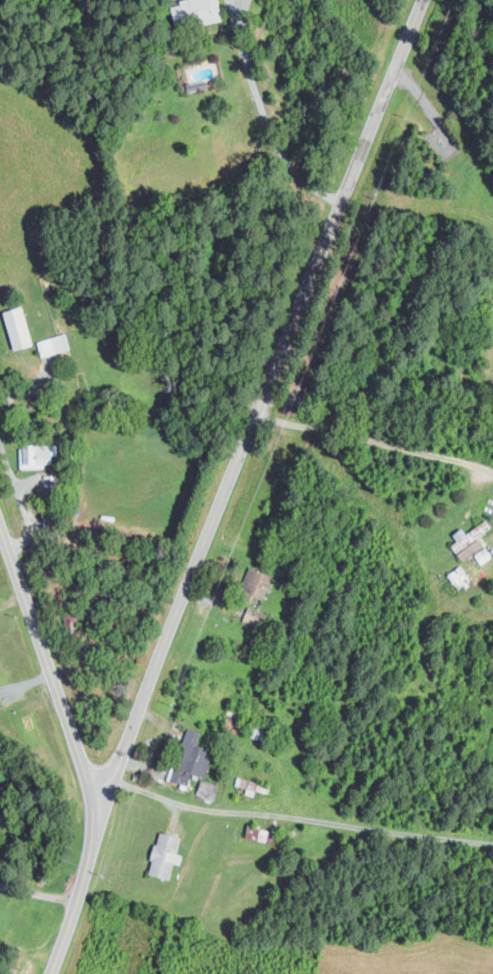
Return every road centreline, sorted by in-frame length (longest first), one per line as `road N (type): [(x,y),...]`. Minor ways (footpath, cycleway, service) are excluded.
road 1 (tertiary): [(94,805),(120,762),(425,0)]
road 2 (tertiary): [(94,805),(0,526)]
road 3 (tertiary): [(50,973),(91,850),(94,805)]

